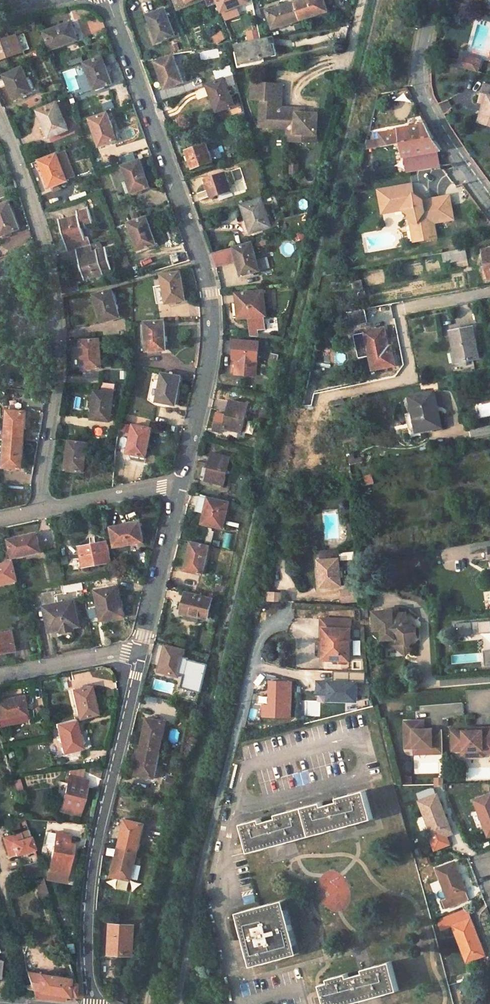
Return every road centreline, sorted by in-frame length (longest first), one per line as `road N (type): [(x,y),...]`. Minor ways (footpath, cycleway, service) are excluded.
road 1 (residential): [(108,0),(213,305),(213,345),(182,483)]
road 2 (residential): [(41,508),(59,337),(36,211),(0,120)]
road 3 (residential): [(97,1003),(96,840),(142,648)]
road 4 (residential): [(435,0),(422,73),(426,96),(489,198)]
road 5 (residential): [(182,483),(142,648)]
road 6 (residential): [(142,648),(0,676)]
road 7 (residential): [(41,508),(182,483)]

